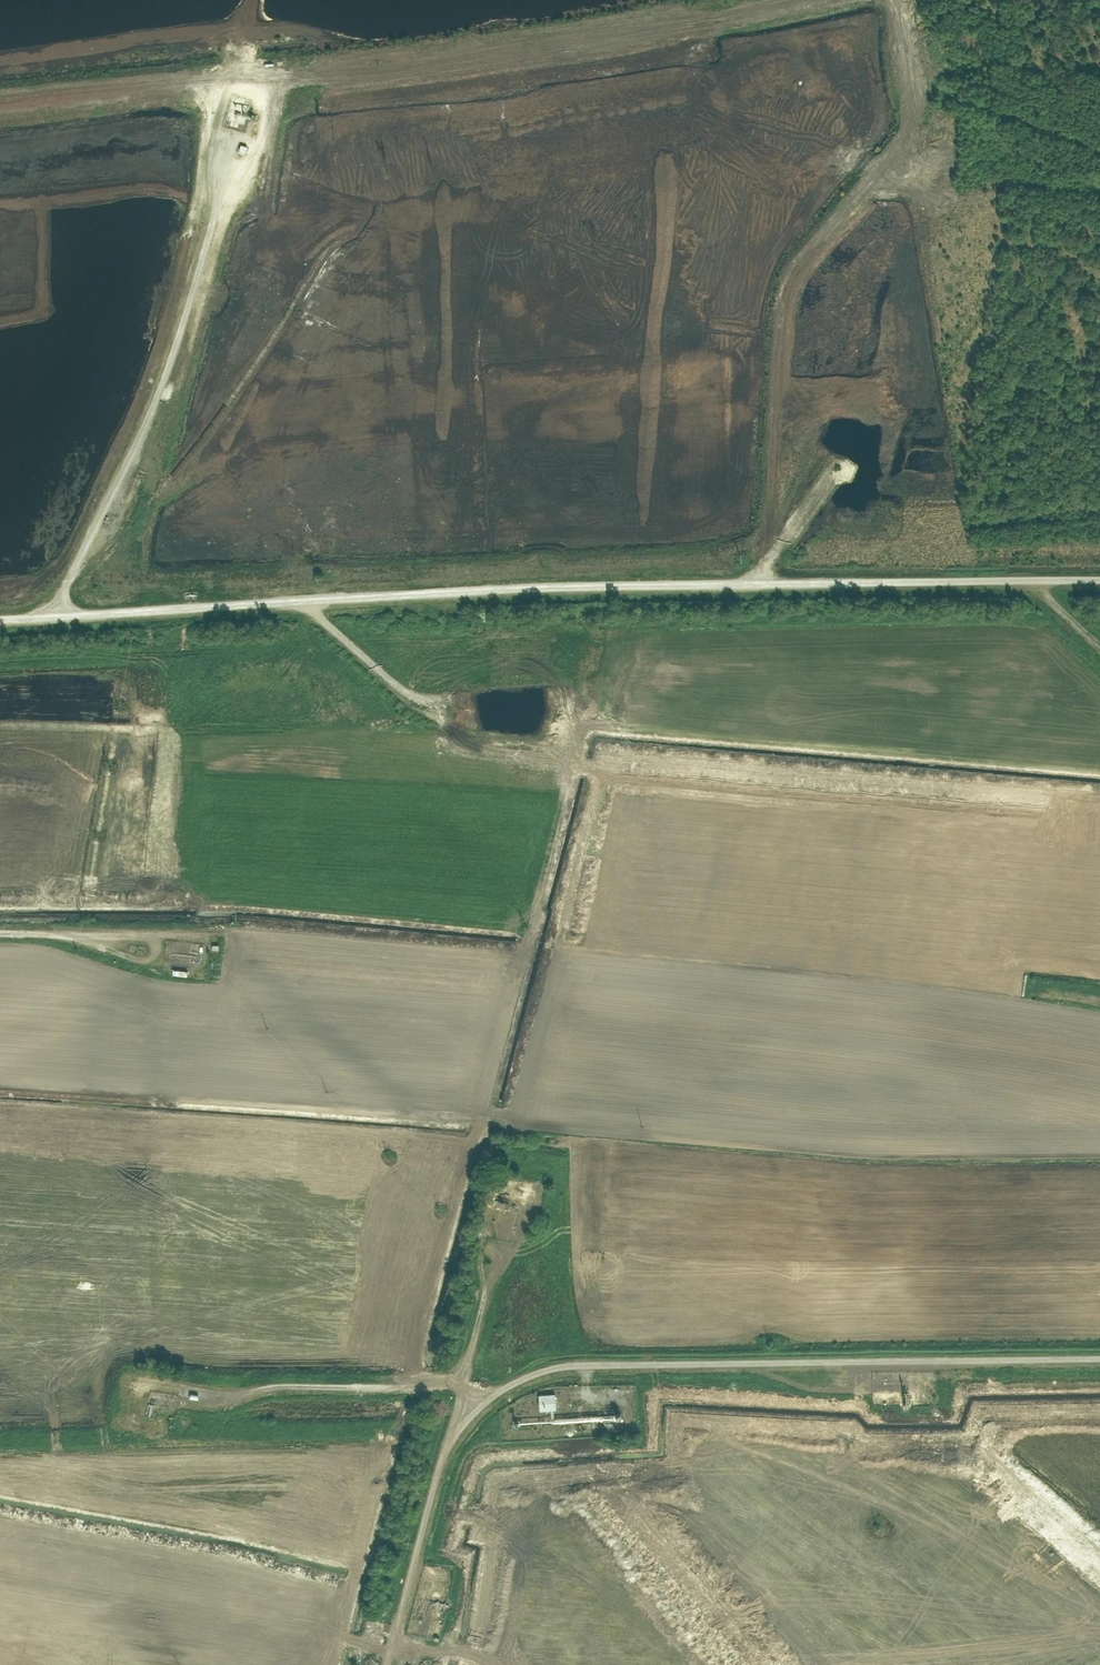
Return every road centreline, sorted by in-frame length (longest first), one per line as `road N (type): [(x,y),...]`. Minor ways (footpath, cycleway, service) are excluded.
road 1 (unclassified): [(1099,578),(438,589),(0,611)]
road 2 (track): [(384,1664),(435,1465),(463,1416),(490,1390),(544,1365),(1099,1355)]
road 3 (track): [(74,576),(147,433),(240,127)]
road 4 (track): [(462,1384),(178,1395)]
road 5 (track): [(305,596),(412,696),(542,695)]
road 6 (track): [(463,1416),(462,1384),(506,1218)]
road 7 (track): [(744,584),(781,548),(837,454)]
road 8 (track): [(56,608),(74,576),(97,562),(136,488)]

